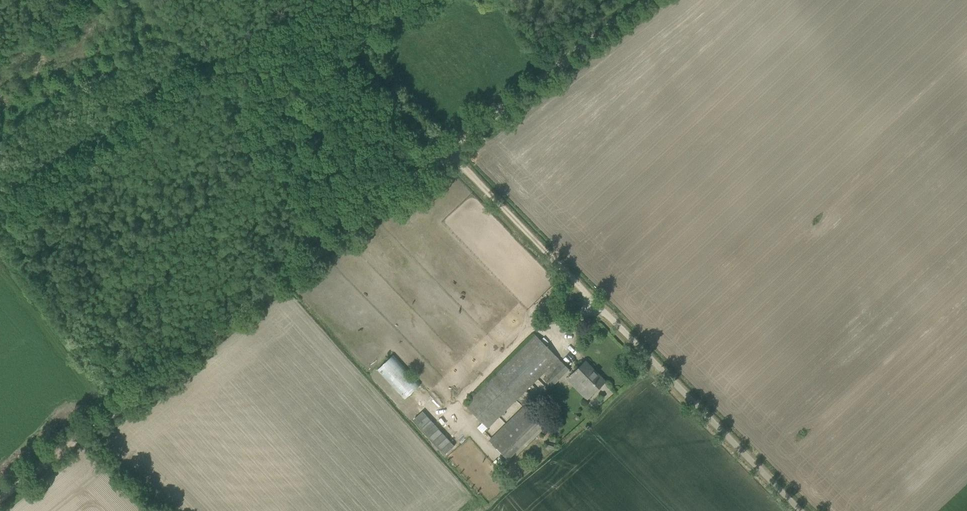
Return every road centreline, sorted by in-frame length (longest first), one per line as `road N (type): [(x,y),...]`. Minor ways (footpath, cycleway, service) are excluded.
road 1 (track): [(84,434),(643,0)]
road 2 (unclassified): [(801,510),(578,286)]
road 3 (track): [(578,286),(447,151)]

